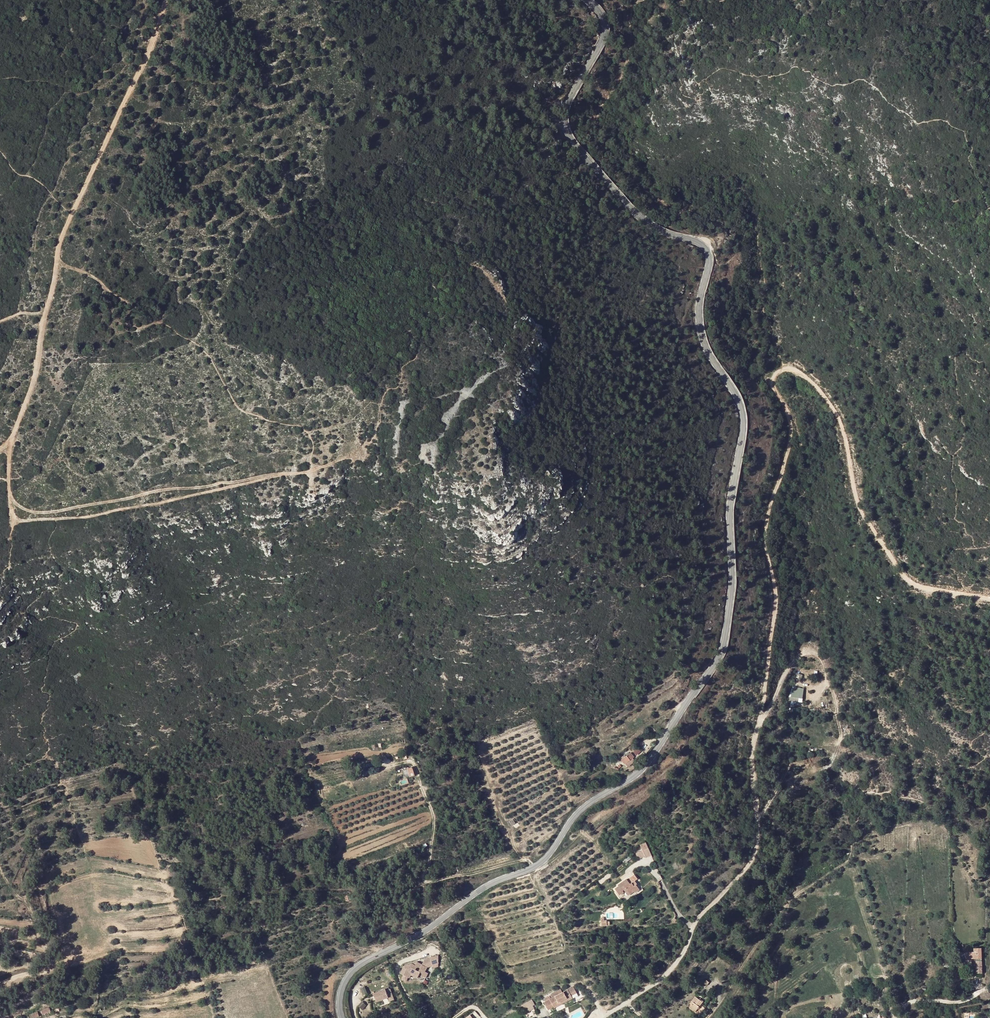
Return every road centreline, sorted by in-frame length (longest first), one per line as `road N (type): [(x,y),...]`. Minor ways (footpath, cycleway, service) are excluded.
road 1 (tertiary): [(342,1017),(342,989),(357,968),(477,892),(541,864),(589,806),(642,771),(724,646),(742,408),(700,328),(706,249),(647,223),(567,132),(565,108),(605,34),(603,16),(586,0)]
road 2 (track): [(627,1002),(673,968),(693,926),(748,866),(757,843),(752,755),(776,607),(766,530),(791,433),(773,386),(776,374),(789,369),(806,378),(837,415),(859,505),(904,577),(923,588),(989,600)]
road 3 (track): [(0,452),(10,447),(40,370),(59,248),(153,46),(164,0)]
road 4 (track): [(10,447),(13,521),(25,522),(101,517),(303,475),(357,455)]
road 5 (track): [(760,720),(792,663),(817,656),(841,735),(826,769)]
road 6 (track): [(707,1017),(777,915),(812,885)]

